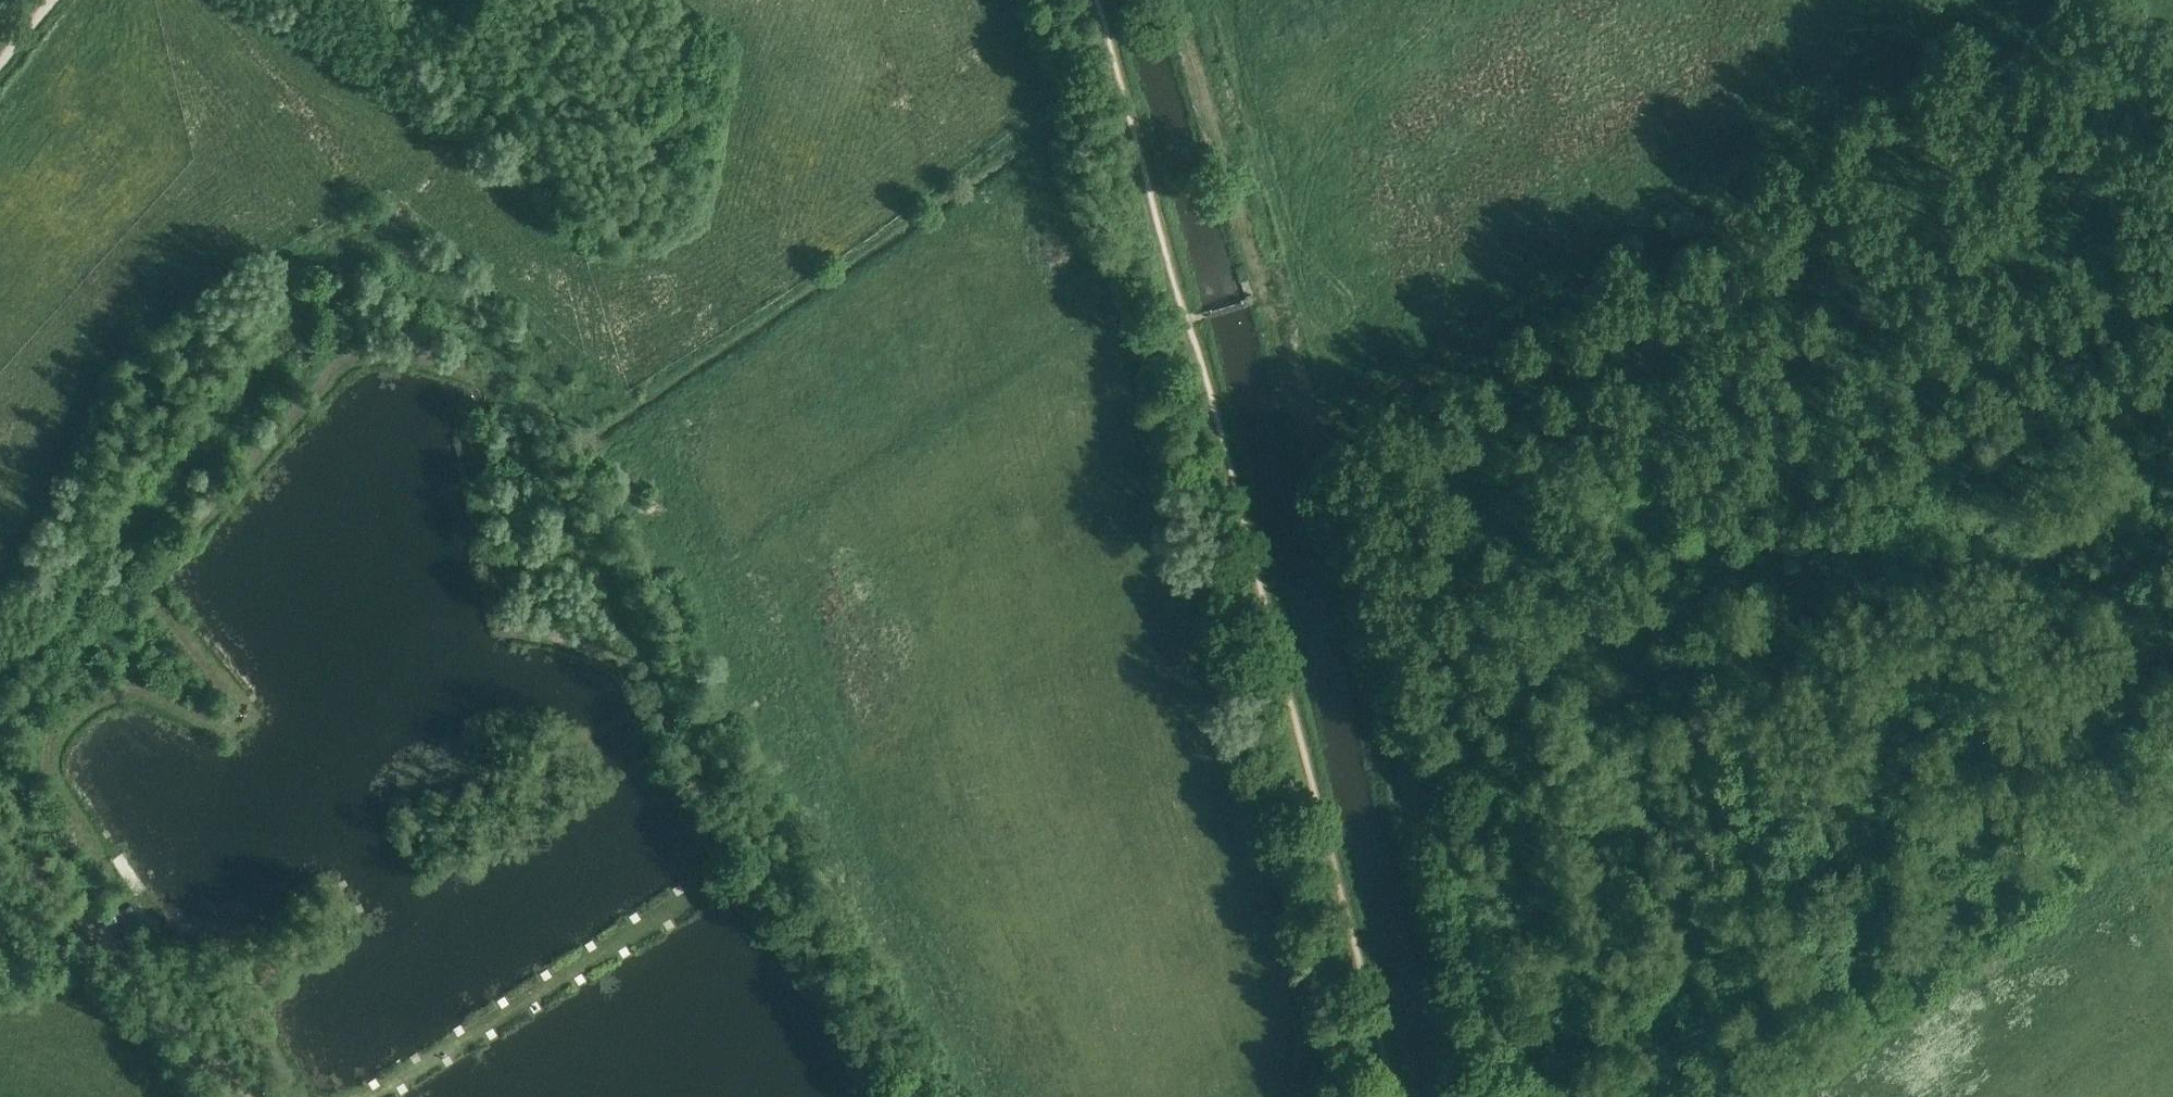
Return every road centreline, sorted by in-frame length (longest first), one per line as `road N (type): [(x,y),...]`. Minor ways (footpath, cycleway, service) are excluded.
road 1 (track): [(1180,0),(1354,598),(1393,706),(1414,838)]
road 2 (track): [(230,1096),(0,818)]
road 3 (unclassified): [(1487,1096),(1414,838)]

